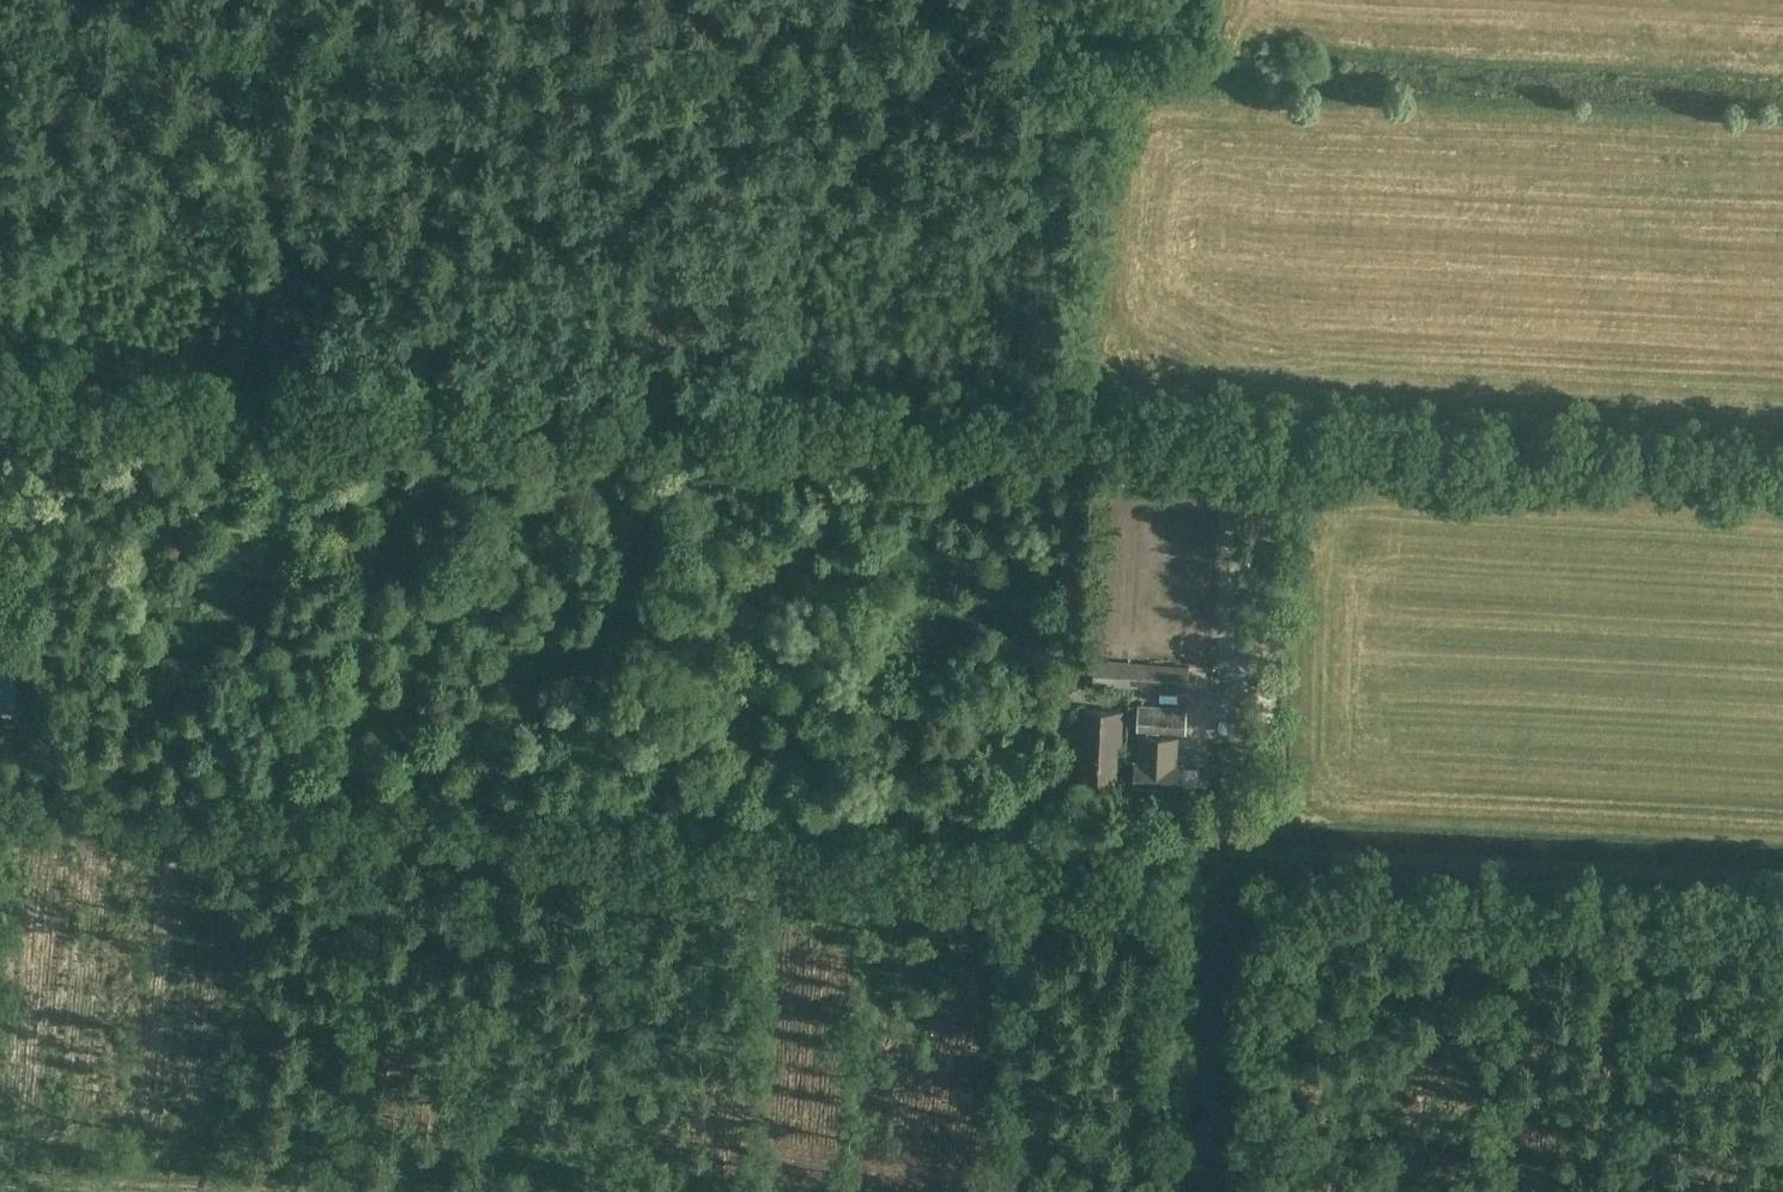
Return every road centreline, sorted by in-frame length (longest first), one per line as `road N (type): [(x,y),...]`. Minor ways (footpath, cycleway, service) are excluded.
road 1 (track): [(1096,432),(0,383)]
road 2 (track): [(1229,1191),(1248,861),(1782,883)]
road 3 (track): [(1224,676),(1234,501),(1258,475),(1782,496)]
road 4 (track): [(292,1191),(0,1179)]

